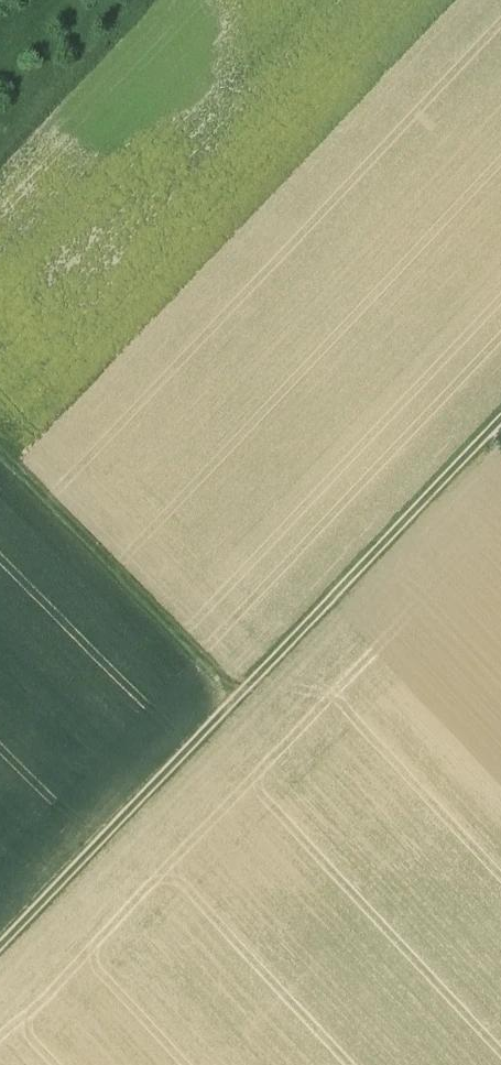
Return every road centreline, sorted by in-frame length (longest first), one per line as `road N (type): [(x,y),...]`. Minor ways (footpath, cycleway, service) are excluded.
road 1 (track): [(0,982),(500,448)]
road 2 (track): [(0,449),(158,612),(245,717)]

